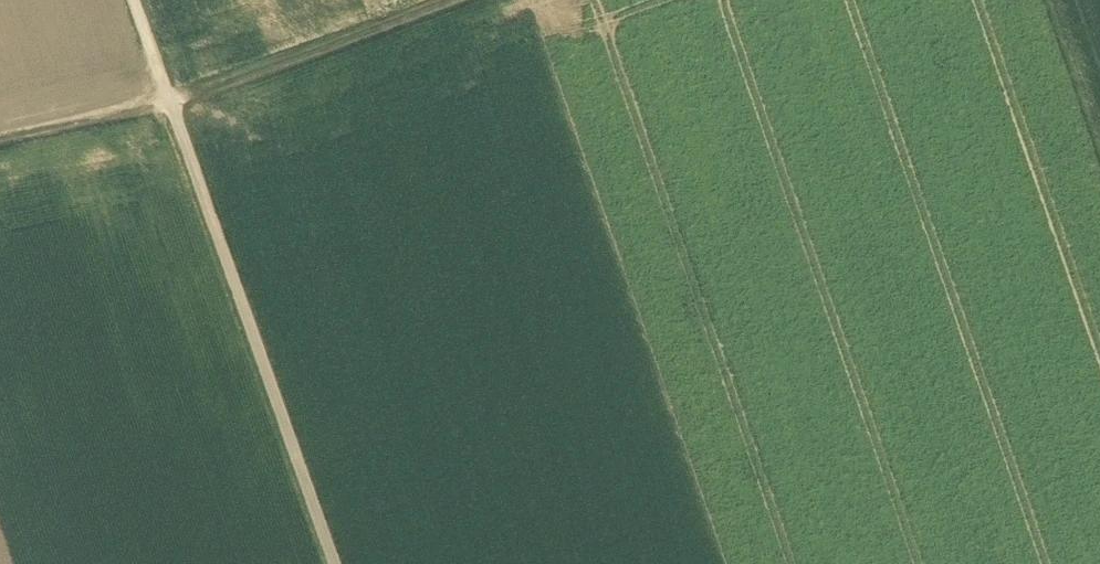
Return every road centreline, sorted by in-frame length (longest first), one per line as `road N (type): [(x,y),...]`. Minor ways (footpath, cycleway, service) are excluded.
road 1 (track): [(339,563),(146,0)]
road 2 (track): [(503,0),(187,115),(0,158)]

